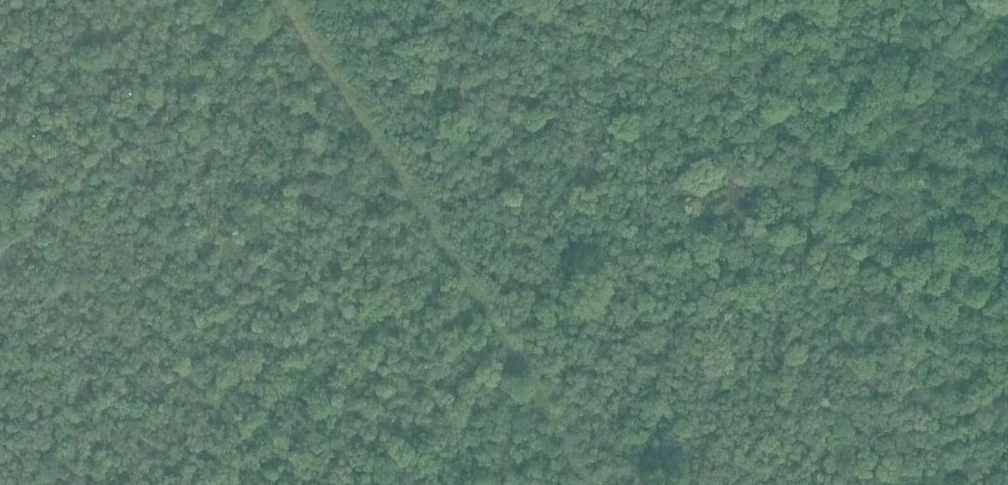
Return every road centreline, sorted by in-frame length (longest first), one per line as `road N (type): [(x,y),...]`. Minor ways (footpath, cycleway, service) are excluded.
road 1 (track): [(589,484),(292,0)]

